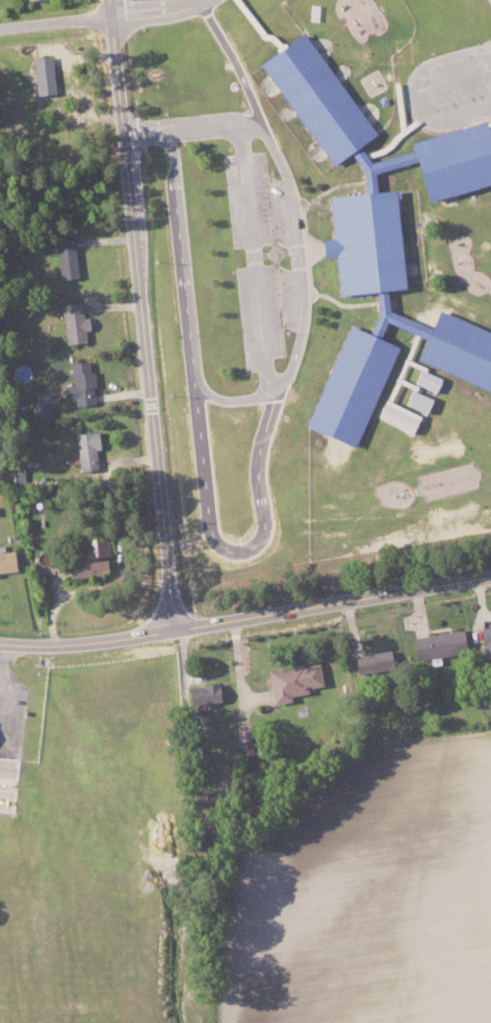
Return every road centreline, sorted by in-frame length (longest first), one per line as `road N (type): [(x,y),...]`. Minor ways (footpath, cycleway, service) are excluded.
road 1 (residential): [(174,629),(111,0)]
road 2 (tertiary): [(490,576),(105,640),(0,642)]

